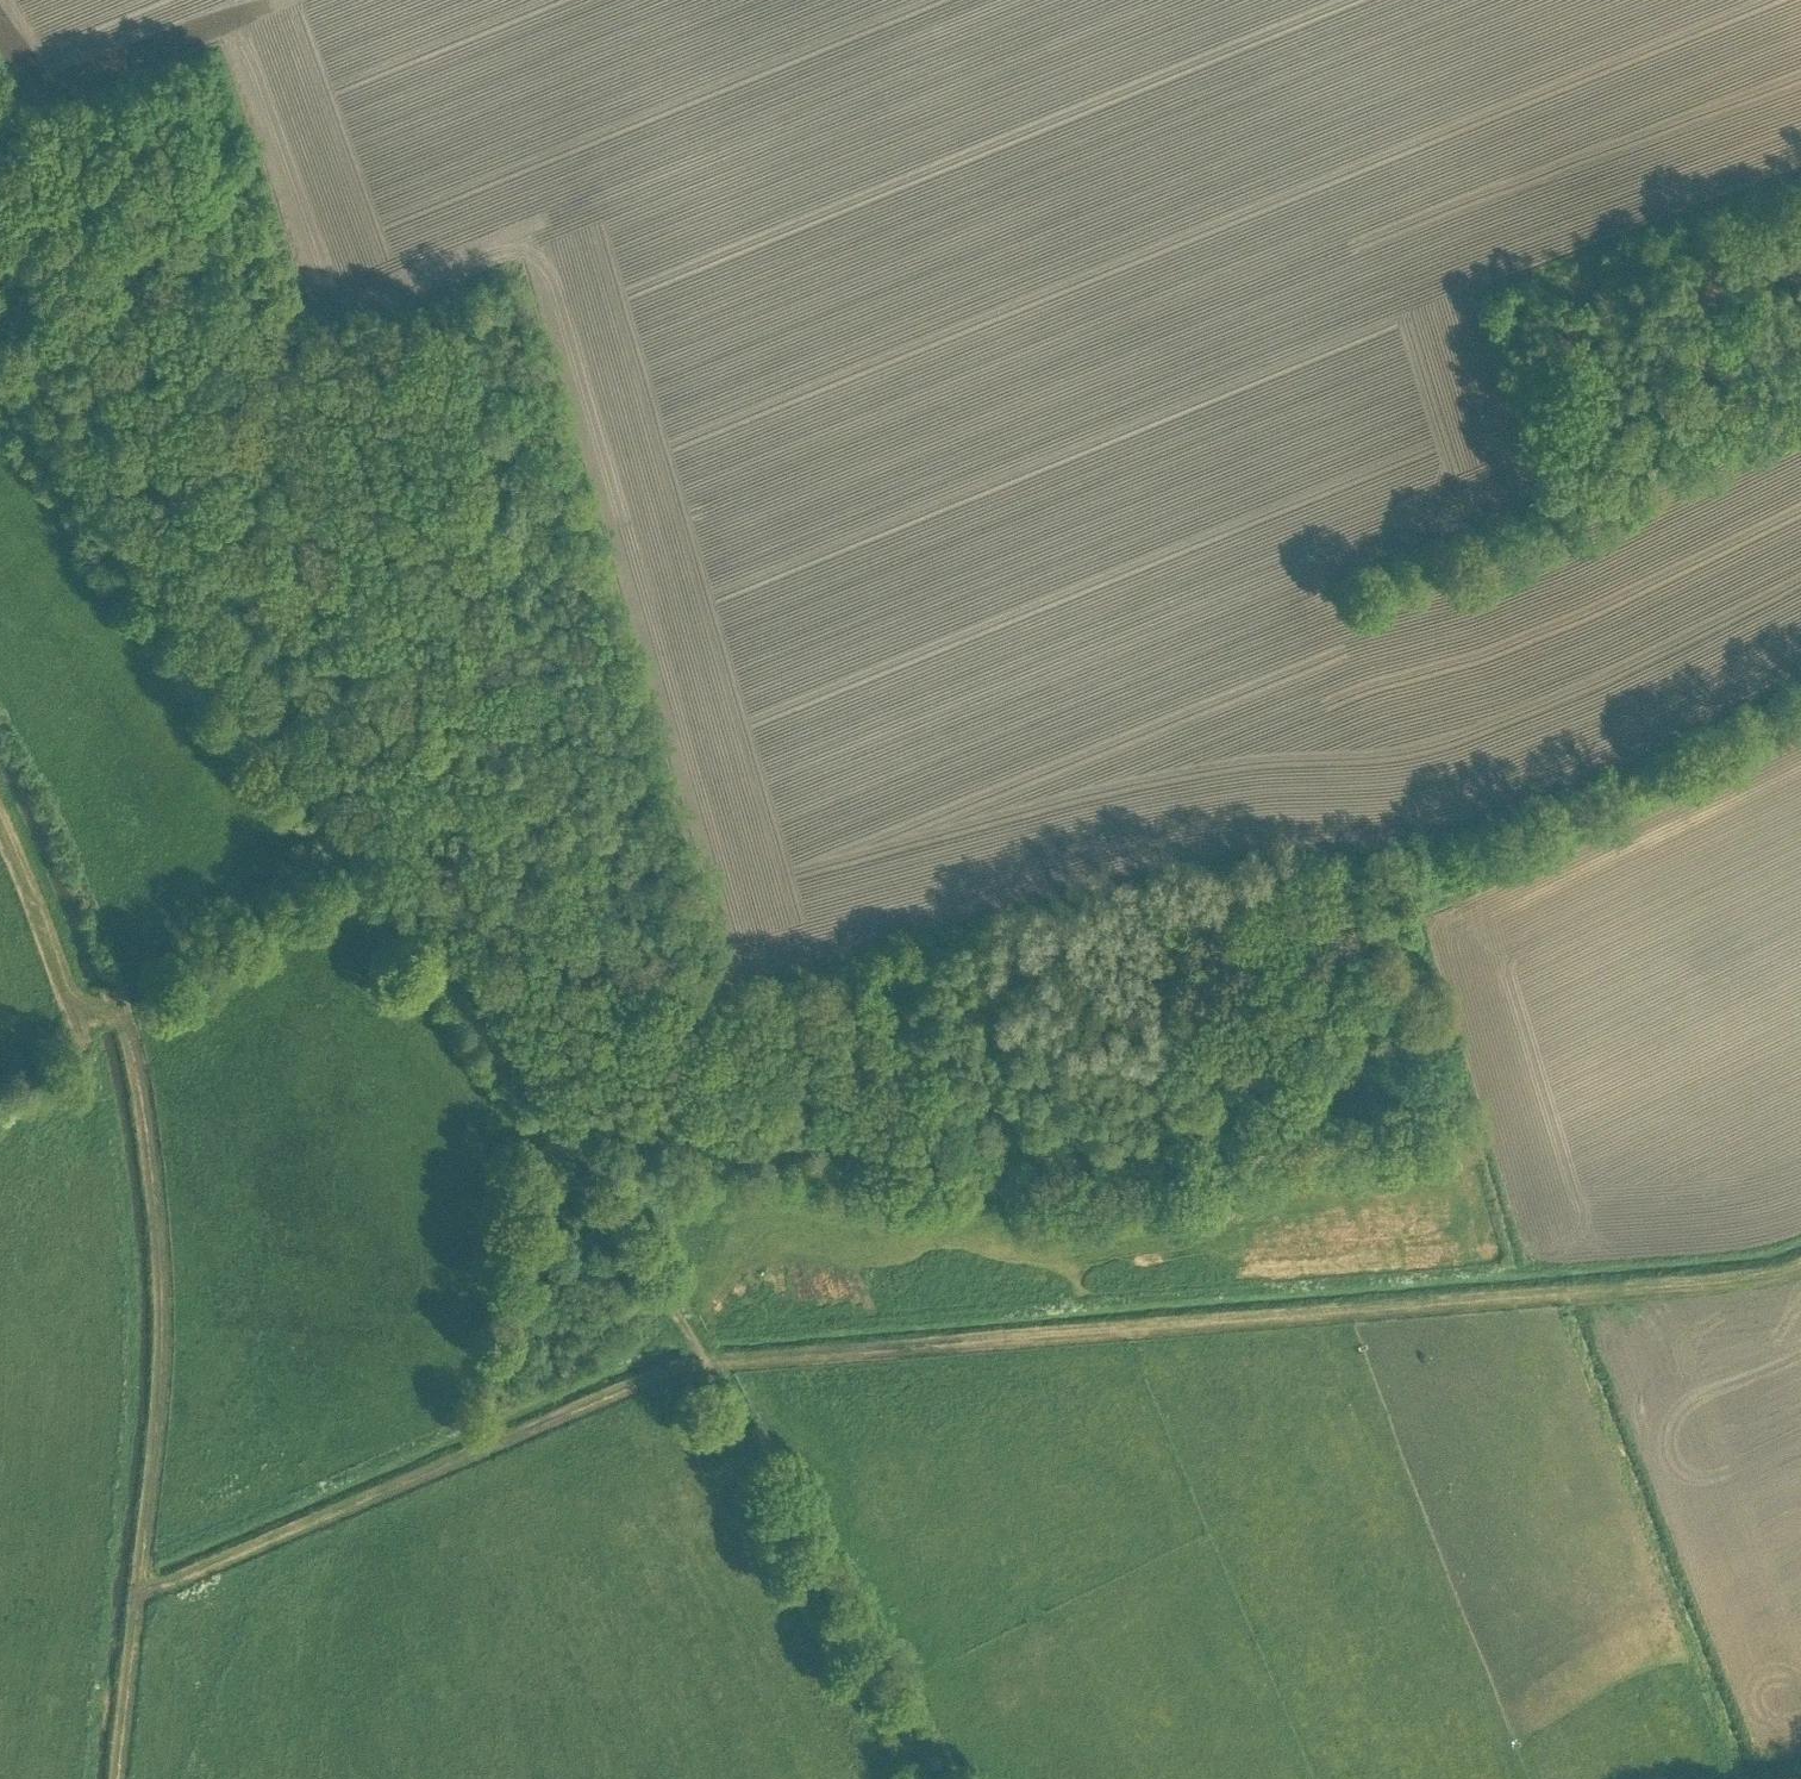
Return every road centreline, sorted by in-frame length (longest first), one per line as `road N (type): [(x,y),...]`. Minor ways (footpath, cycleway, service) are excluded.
road 1 (track): [(0,361),(546,1080),(926,1778)]
road 2 (track): [(1800,721),(1417,903),(1259,1067),(1189,1102),(1125,1113),(1011,1113),(546,1080)]

